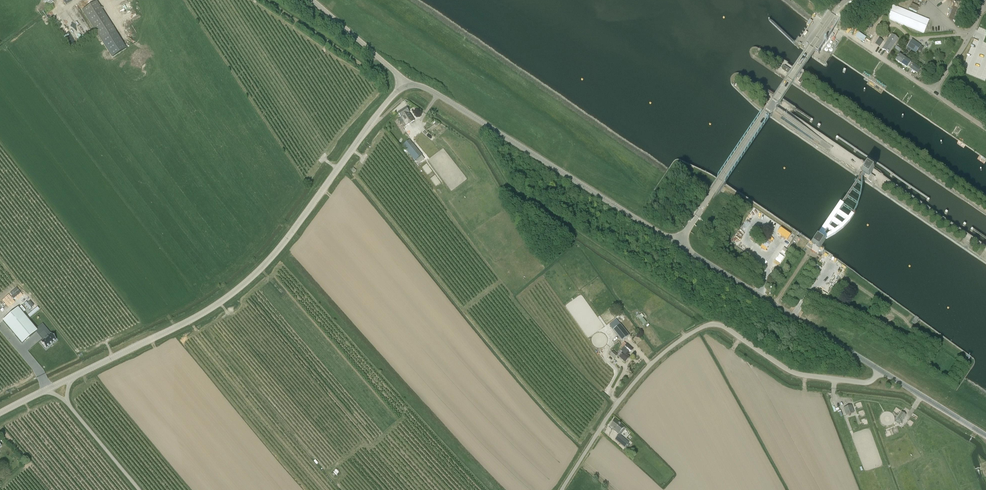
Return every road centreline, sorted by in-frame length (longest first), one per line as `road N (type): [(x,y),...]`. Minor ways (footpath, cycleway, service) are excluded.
road 1 (unclassified): [(69,379),(200,315),(250,279),(405,87)]
road 2 (unclassified): [(562,489),(618,404),(663,354),(706,326),(724,327),(792,373),(867,383),(880,370)]
road 3 (unclassified): [(405,87),(430,89),(678,244)]
road 4 (unclassified): [(678,244),(847,0)]
road 5 (unclassified): [(880,370),(678,244)]
road 6 (unclassified): [(311,0),(405,87)]
road 7 (unclassified): [(985,435),(880,370)]

